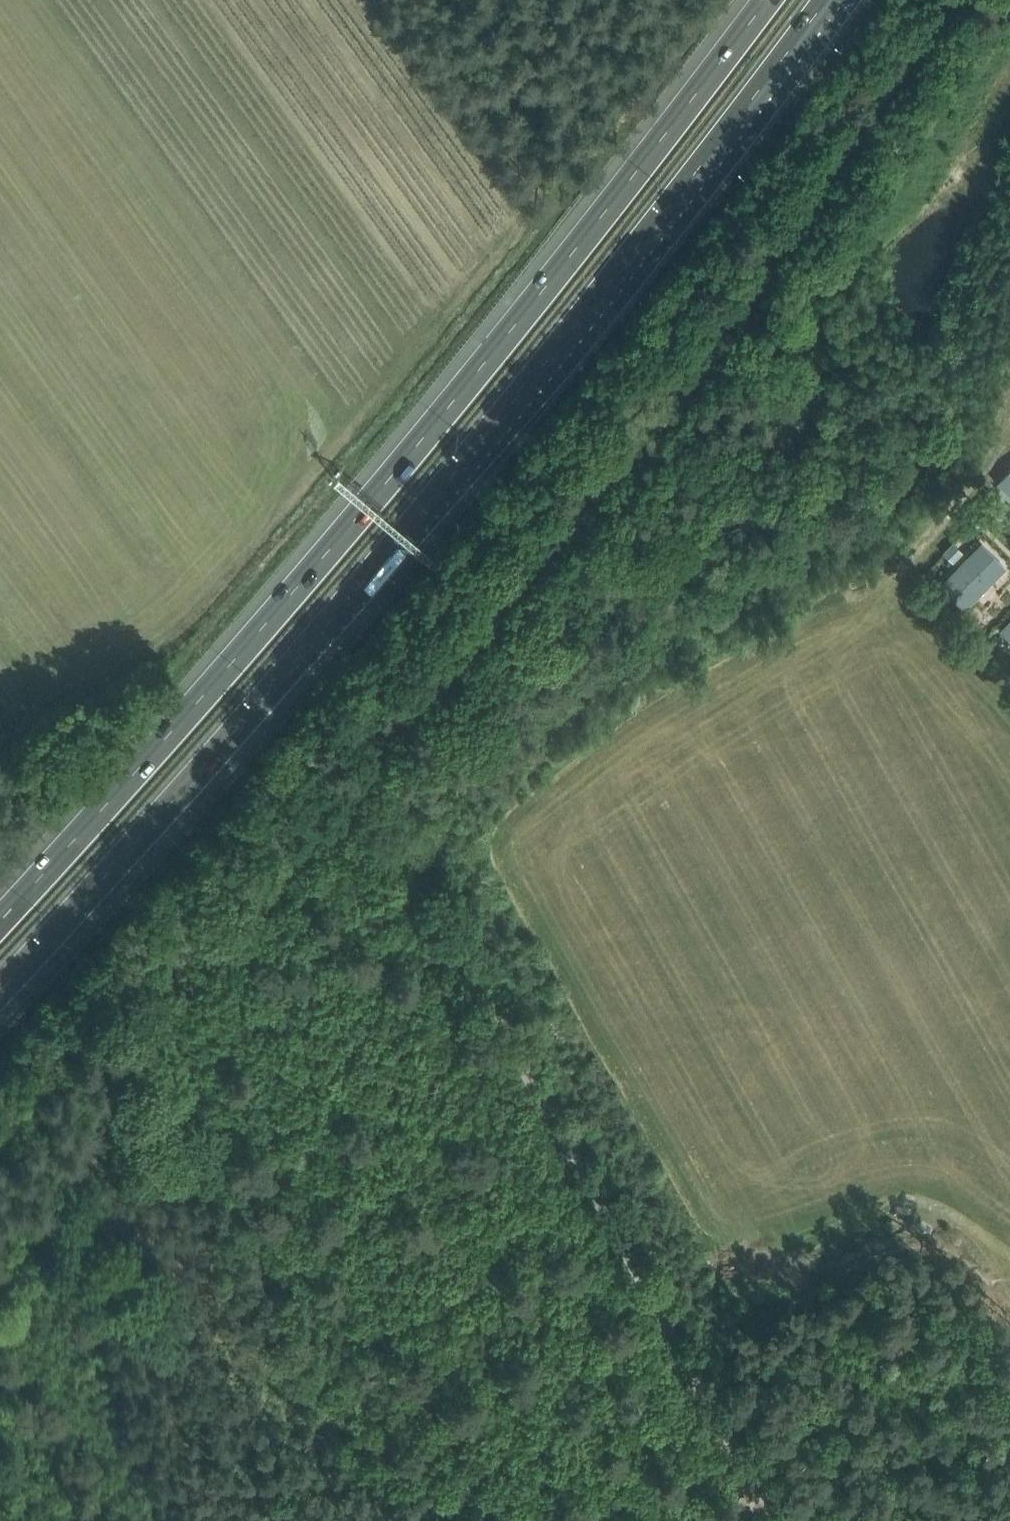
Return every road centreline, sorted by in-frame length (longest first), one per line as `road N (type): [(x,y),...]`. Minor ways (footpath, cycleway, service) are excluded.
road 1 (motorway): [(0,993),(416,522),(825,0)]
road 2 (motorway): [(764,0),(383,485),(0,918)]
road 3 (track): [(700,312),(802,426)]

